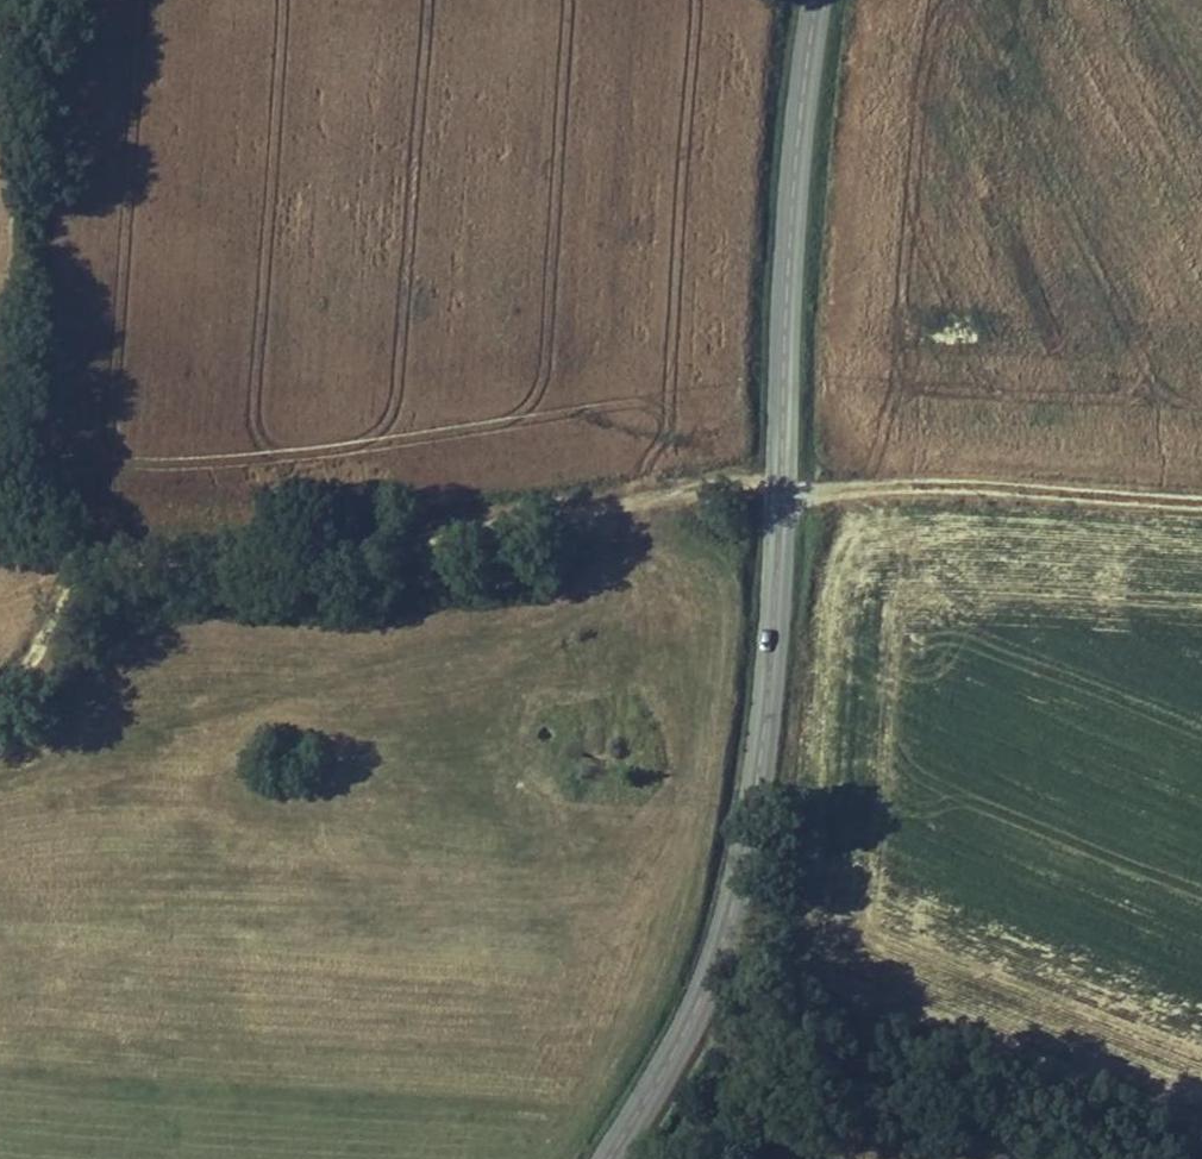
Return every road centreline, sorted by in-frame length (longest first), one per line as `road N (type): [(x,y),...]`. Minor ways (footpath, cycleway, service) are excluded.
road 1 (track): [(1201,489),(783,488),(565,502),(348,545),(136,550),(95,568),(25,664),(0,679)]
road 2 (tertiary): [(812,0),(799,79),(783,488),(742,896),(703,1006),(609,1158)]

